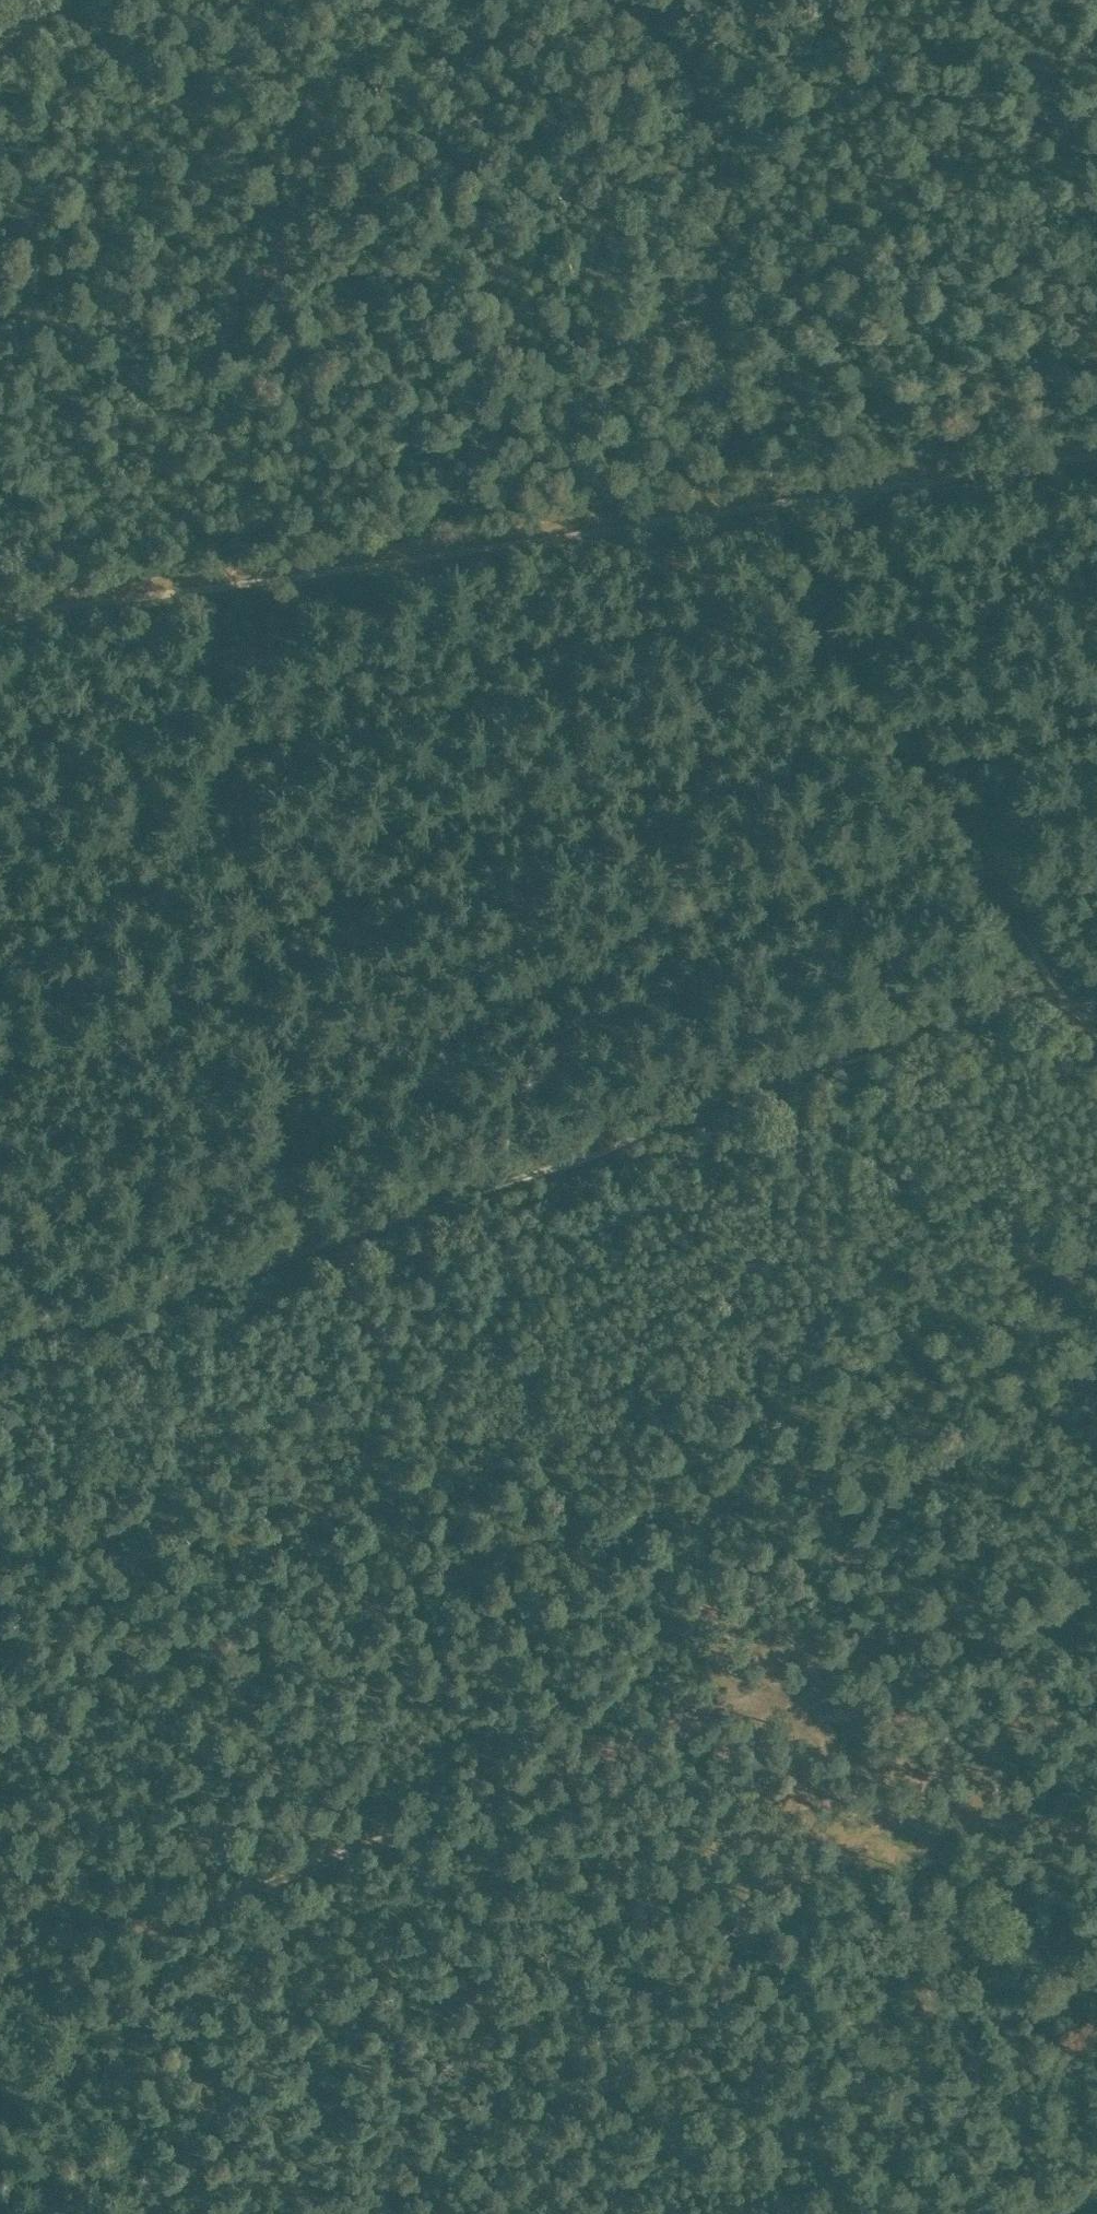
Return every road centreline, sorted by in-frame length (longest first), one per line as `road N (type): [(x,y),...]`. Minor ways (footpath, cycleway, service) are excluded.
road 1 (track): [(1096,1560),(0,1990)]
road 2 (track): [(0,626),(783,505)]
road 3 (track): [(320,1234),(1058,971)]
road 4 (track): [(282,1004),(235,586)]
road 5 (track): [(0,1336),(320,1234)]
road 6 (track): [(783,505),(1096,459)]
road 7 (track): [(783,505),(934,778)]
road 8 (track): [(320,1234),(282,1004)]
road 9 (track): [(934,778),(1058,971)]

